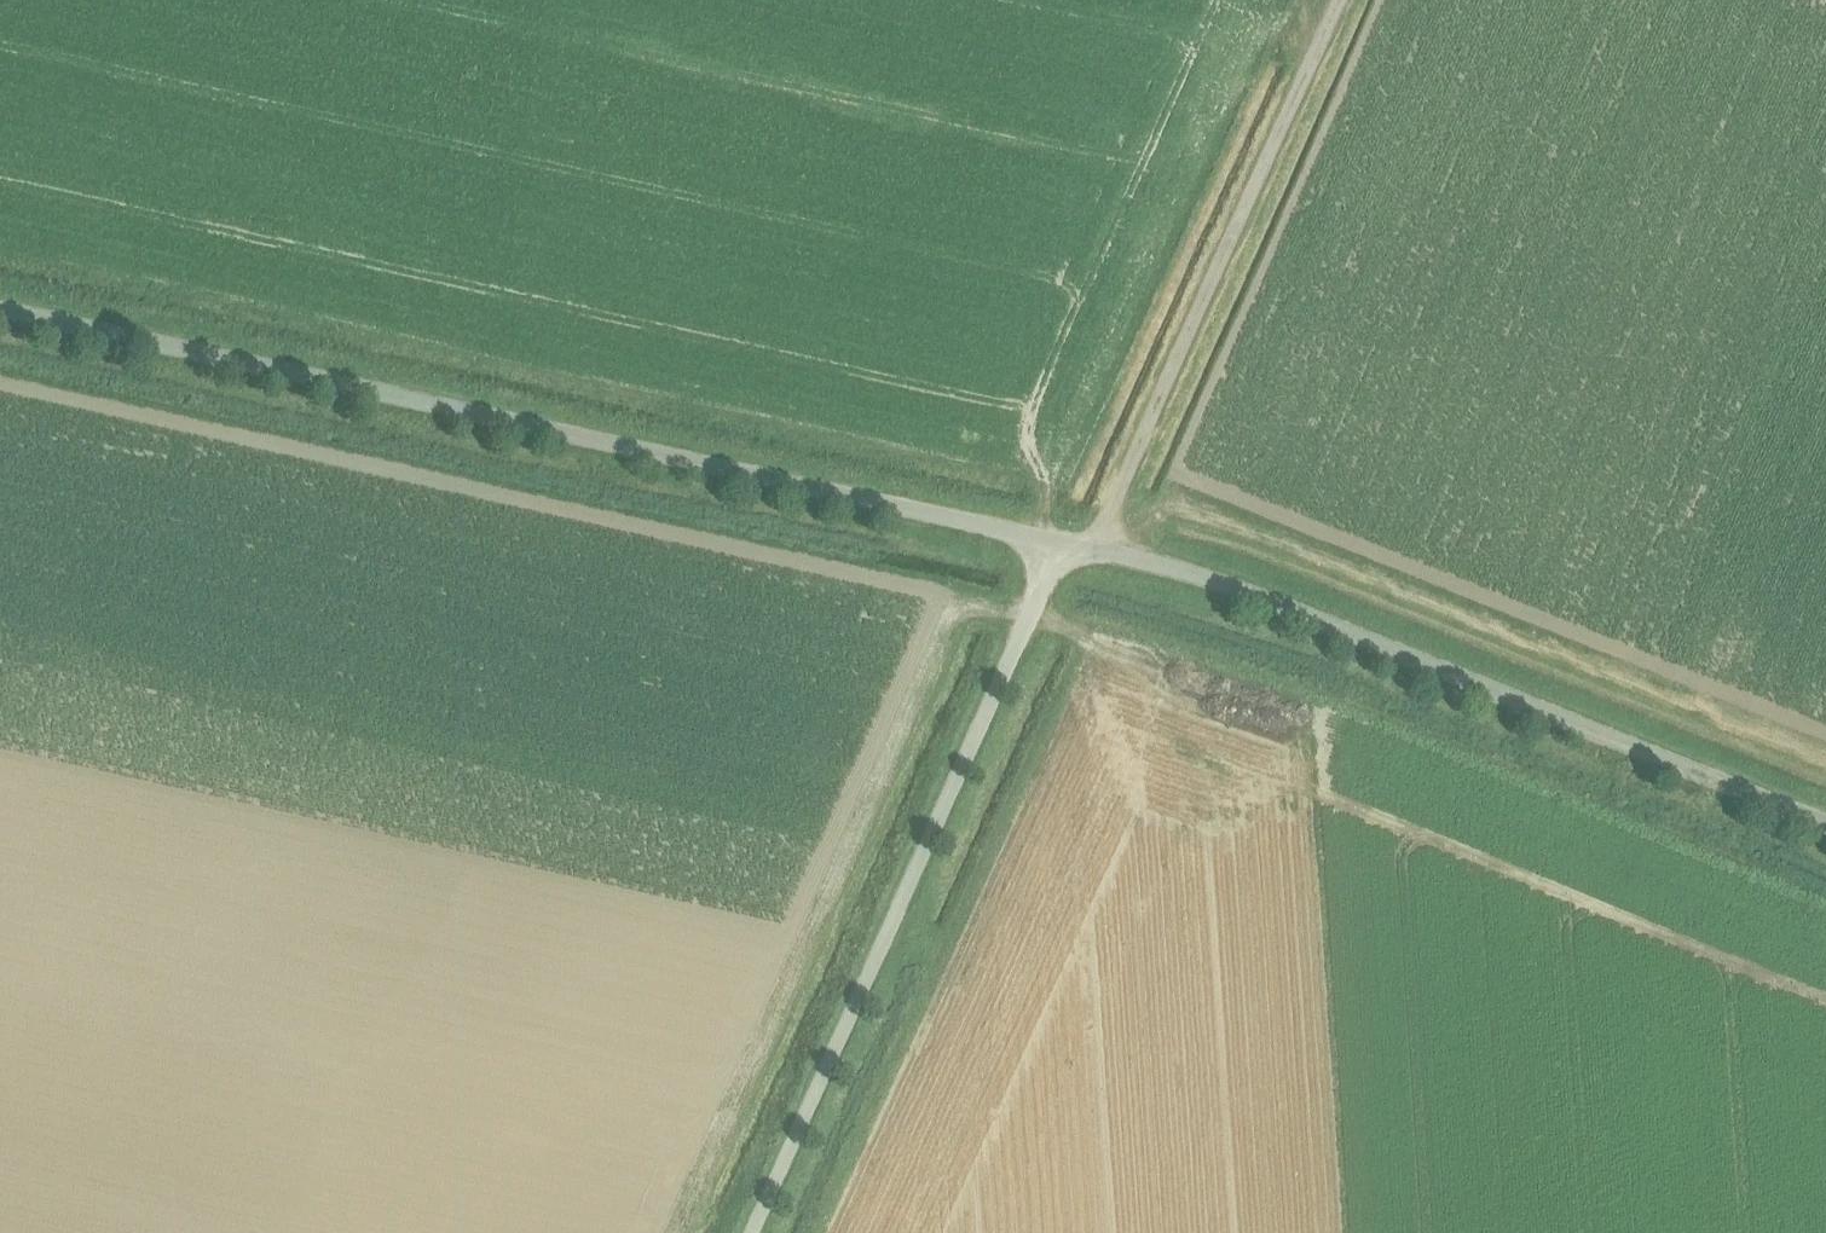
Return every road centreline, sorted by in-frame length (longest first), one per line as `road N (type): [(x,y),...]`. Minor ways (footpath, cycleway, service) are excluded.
road 1 (unclassified): [(0,320),(1051,537)]
road 2 (unclassified): [(1825,830),(1222,580),(1051,537)]
road 3 (unclassified): [(751,1232),(1042,582),(1051,537)]
road 4 (track): [(1100,545),(1342,0)]

